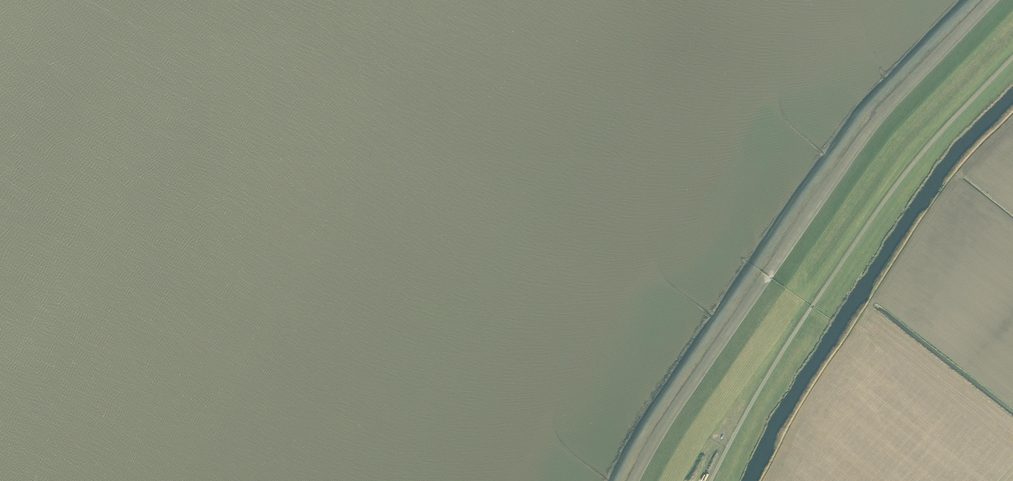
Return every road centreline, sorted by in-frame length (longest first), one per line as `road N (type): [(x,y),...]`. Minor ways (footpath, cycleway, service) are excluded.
road 1 (unclassified): [(714,480),(771,374),(881,207),(1012,58)]

